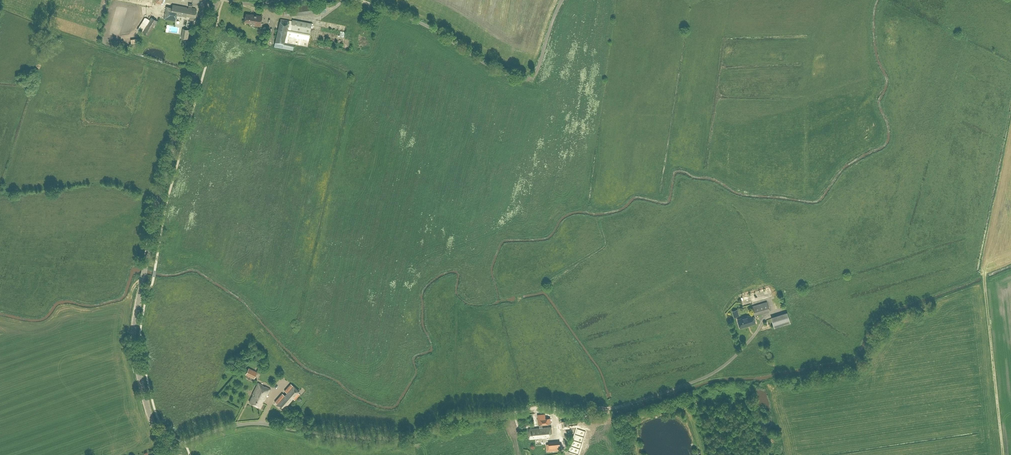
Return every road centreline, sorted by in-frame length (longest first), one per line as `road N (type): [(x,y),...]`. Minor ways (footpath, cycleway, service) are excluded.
road 1 (unclassified): [(174,451),(244,423),(402,438),(466,416),(617,407),(706,377),(740,350)]
road 2 (tertiary): [(174,451),(150,415),(134,324),(159,194),(217,0)]
road 3 (track): [(562,0),(536,73),(526,79),(425,24),(357,0)]
road 4 (track): [(1003,454),(984,275)]

